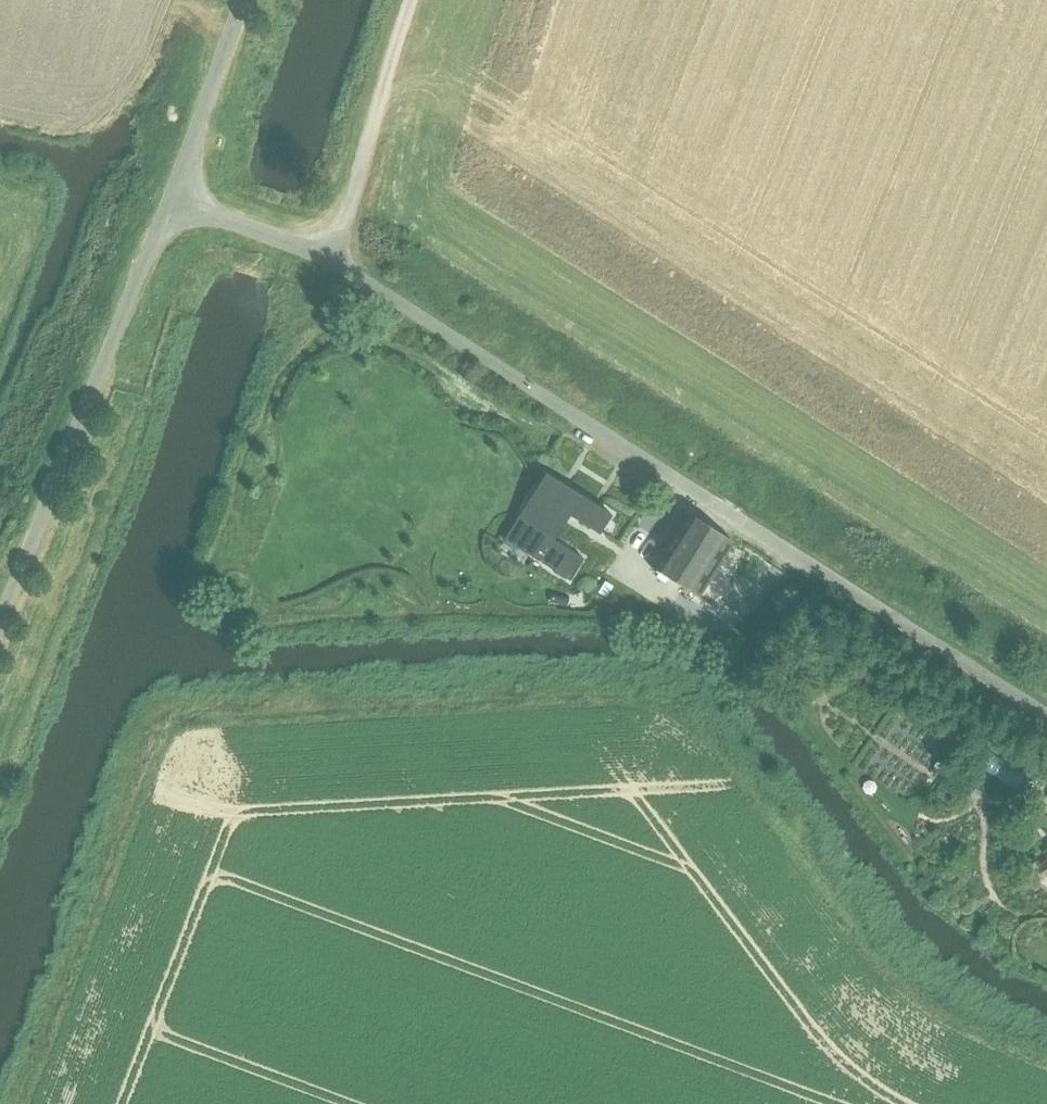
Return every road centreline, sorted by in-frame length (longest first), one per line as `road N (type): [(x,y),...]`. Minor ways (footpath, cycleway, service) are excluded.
road 1 (unclassified): [(1046,724),(338,262),(172,199)]
road 2 (unclassified): [(0,621),(172,199)]
road 3 (track): [(338,262),(414,0)]
road 4 (unclassified): [(172,199),(245,0)]

